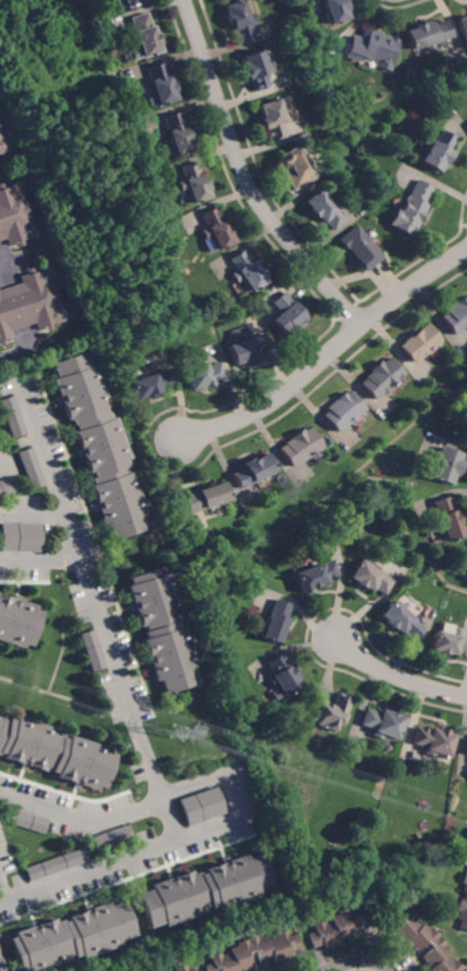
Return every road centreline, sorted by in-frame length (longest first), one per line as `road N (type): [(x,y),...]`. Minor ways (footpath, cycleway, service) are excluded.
road 1 (residential): [(24,378),(178,838)]
road 2 (residential): [(362,325),(245,177),(185,0)]
road 3 (residential): [(466,248),(266,406),(179,440)]
road 4 (residential): [(255,811),(0,902)]
road 5 (residential): [(0,794),(56,813),(99,816),(163,794)]
road 6 (residential): [(466,697),(384,671),(334,633)]

